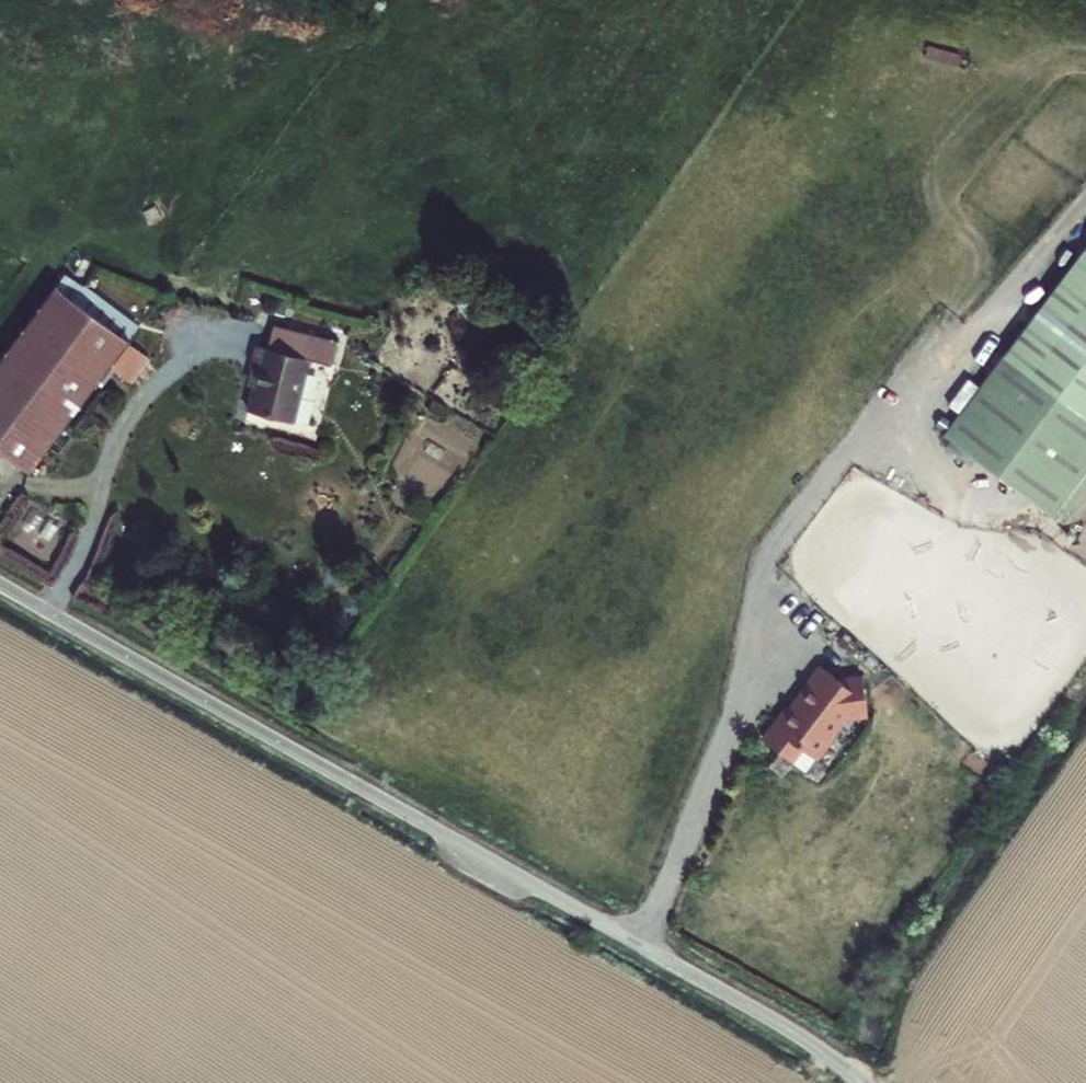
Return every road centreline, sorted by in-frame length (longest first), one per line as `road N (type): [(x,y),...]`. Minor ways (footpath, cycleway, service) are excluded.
road 1 (unclassified): [(848,1082),(550,894),(0,580)]

